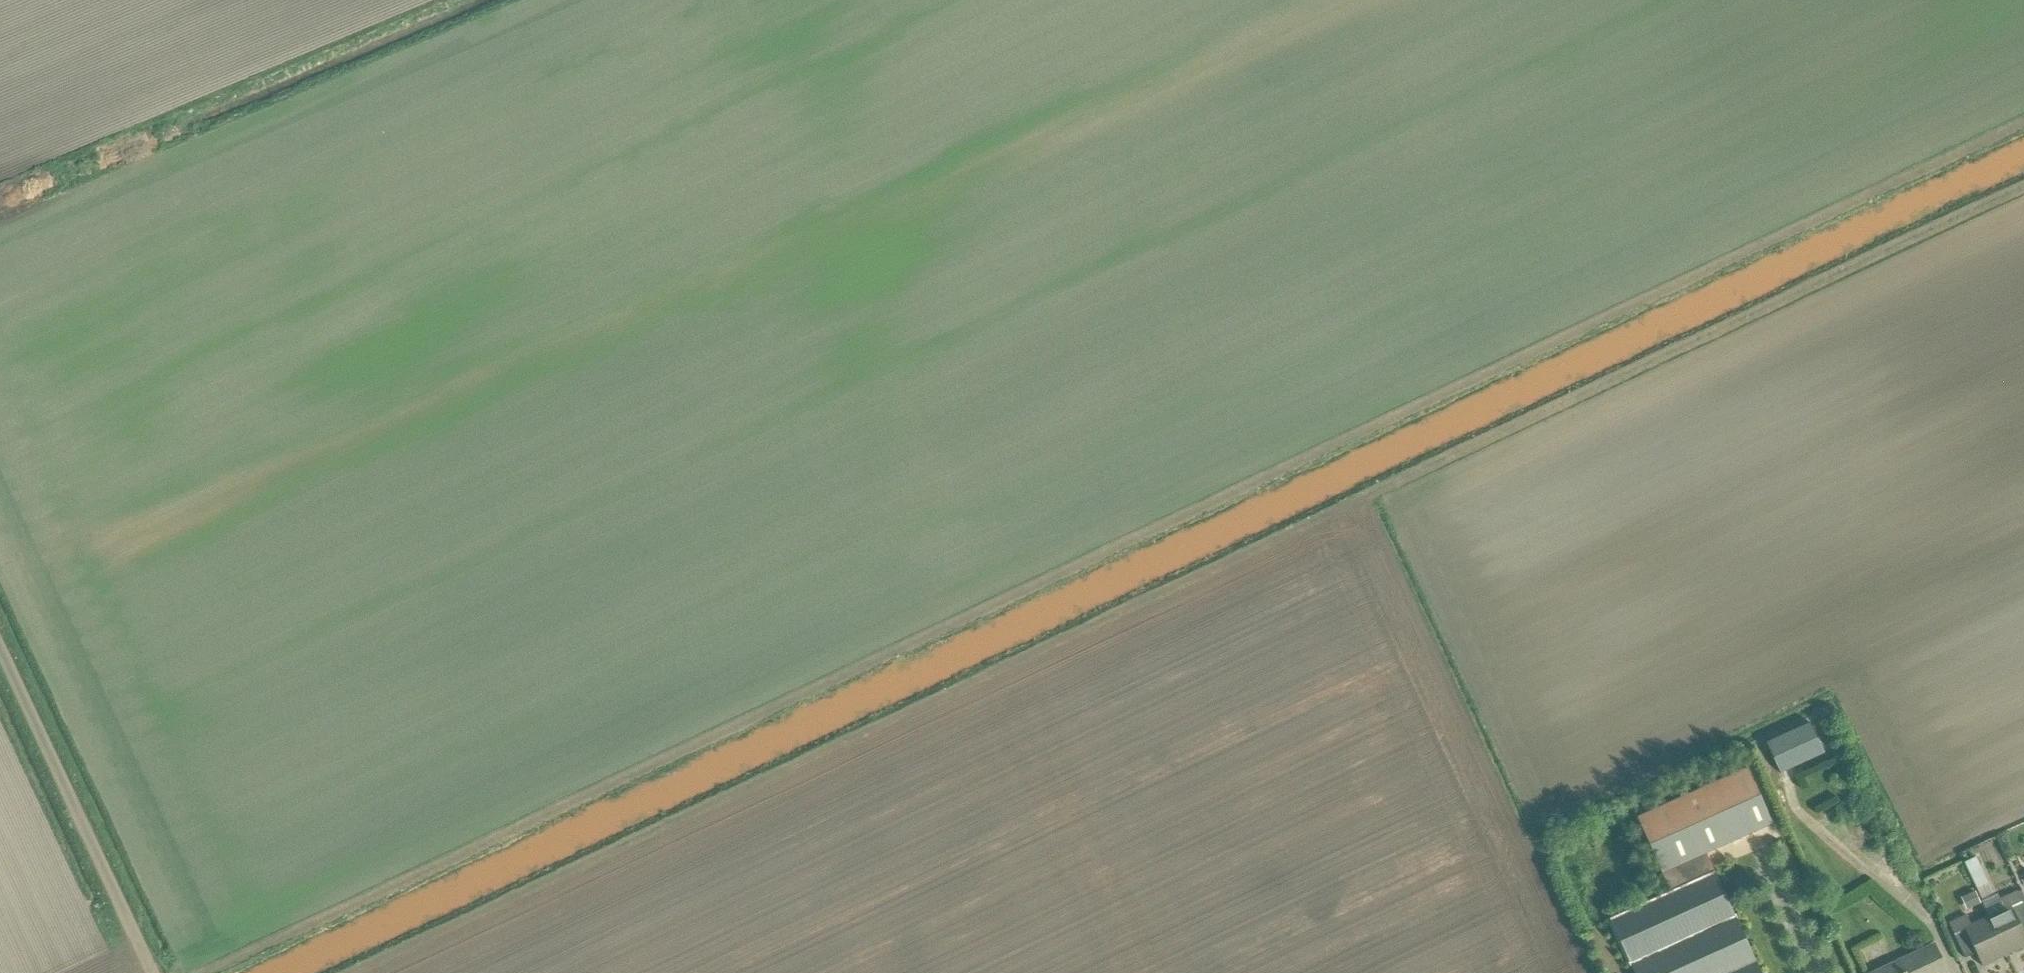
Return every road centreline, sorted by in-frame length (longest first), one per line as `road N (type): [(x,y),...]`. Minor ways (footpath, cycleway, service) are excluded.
road 1 (unclassified): [(0,651),(152,972)]

